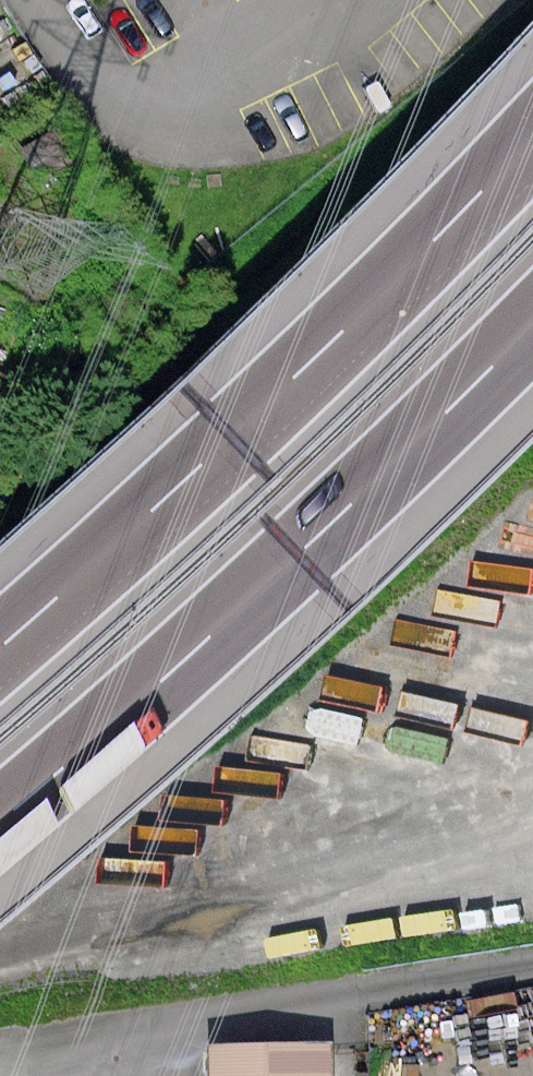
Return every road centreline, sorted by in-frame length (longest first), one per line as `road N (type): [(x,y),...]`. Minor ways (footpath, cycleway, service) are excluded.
road 1 (motorway): [(532,134),(232,437),(0,645)]
road 2 (tertiary): [(532,221),(291,469),(0,728)]
road 3 (motorway): [(0,824),(185,661),(532,329)]

